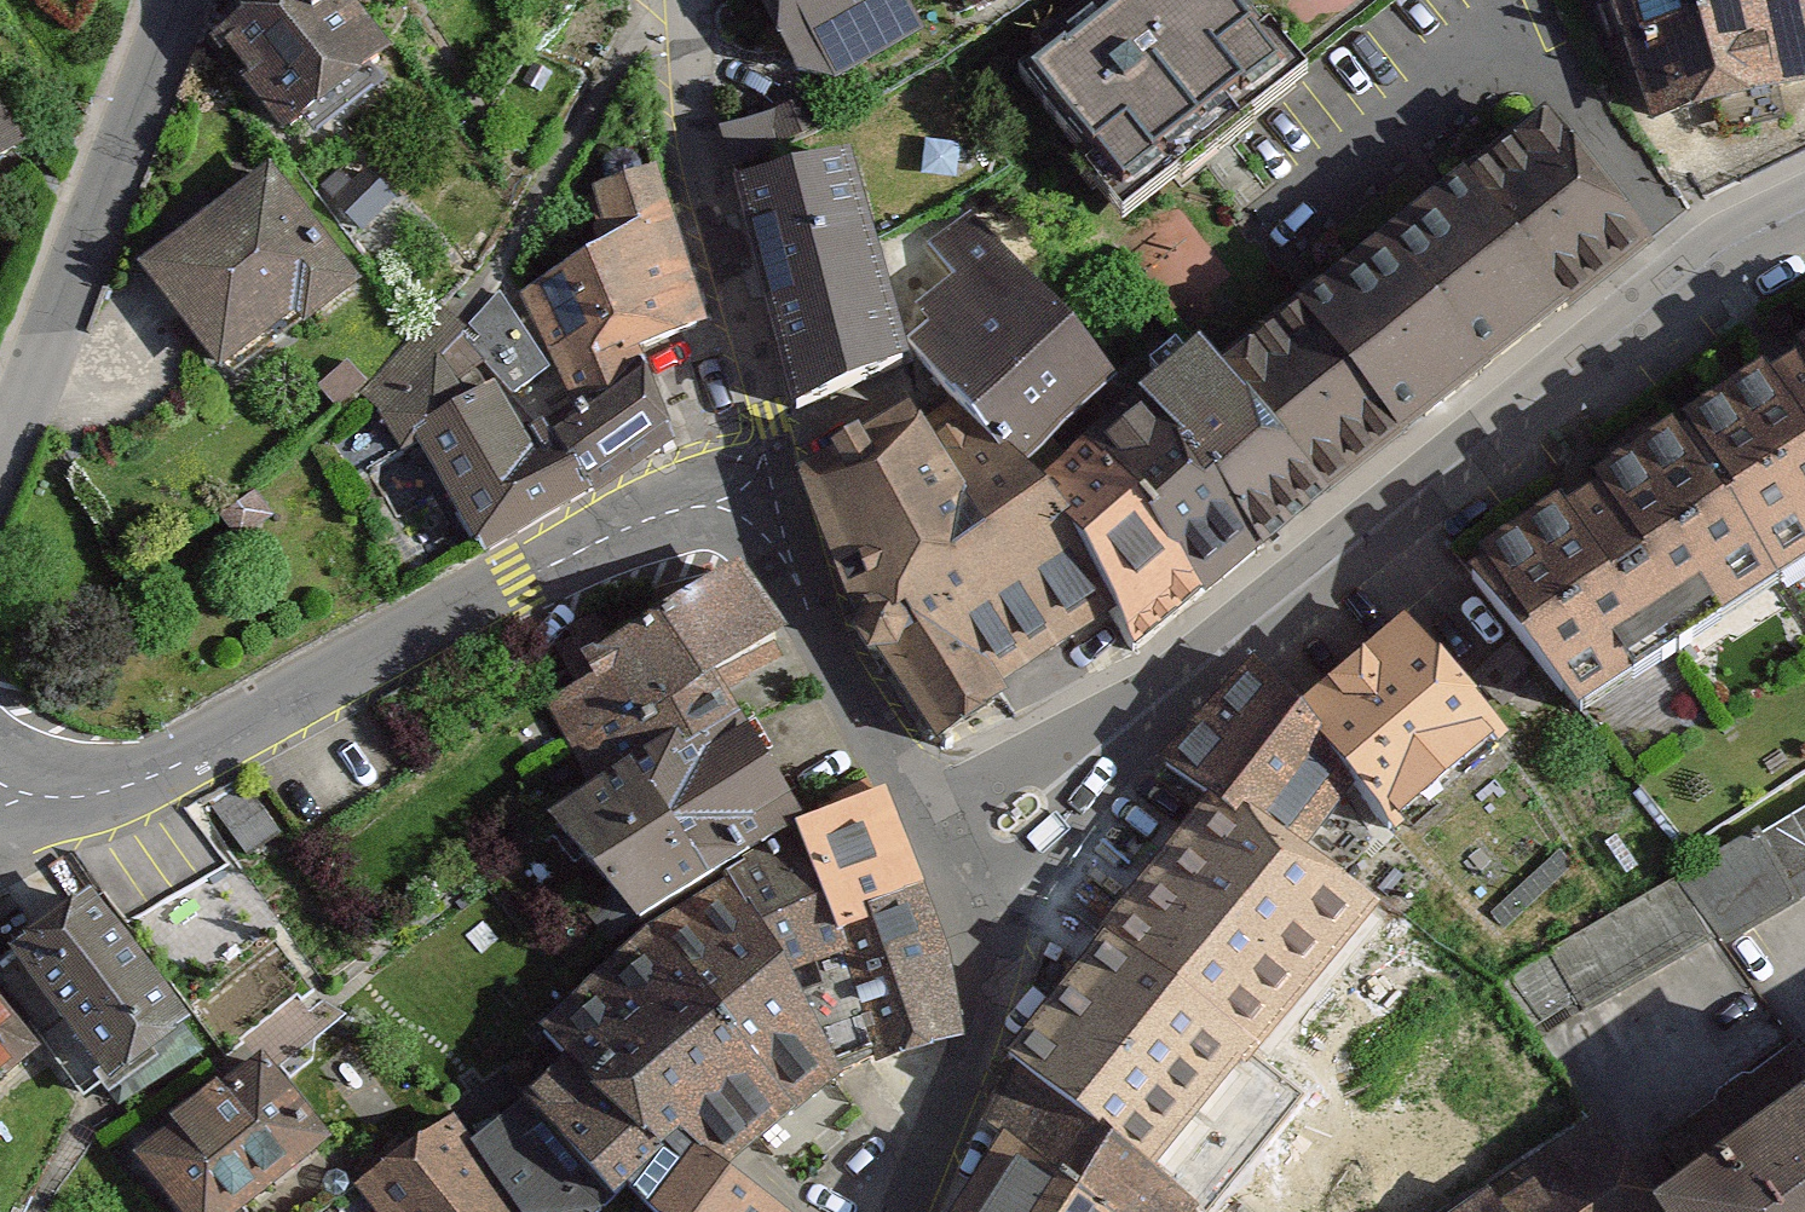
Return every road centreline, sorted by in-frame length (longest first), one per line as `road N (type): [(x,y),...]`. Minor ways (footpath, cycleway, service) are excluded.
road 1 (residential): [(764,500),(680,508),(519,581),(175,767),(80,801),(0,784)]
road 2 (residential): [(1804,218),(1703,272),(1148,709)]
road 3 (residential): [(764,500),(766,421),(693,89),(687,0)]
road 4 (residential): [(0,453),(175,0)]
road 5 (residential): [(922,805),(764,500)]
road 6 (residential): [(992,973),(1148,709)]
road 7 (residential): [(903,1211),(992,973)]
road 8 (residential): [(1148,709),(922,805)]
road 9 (residential): [(992,973),(922,805)]

